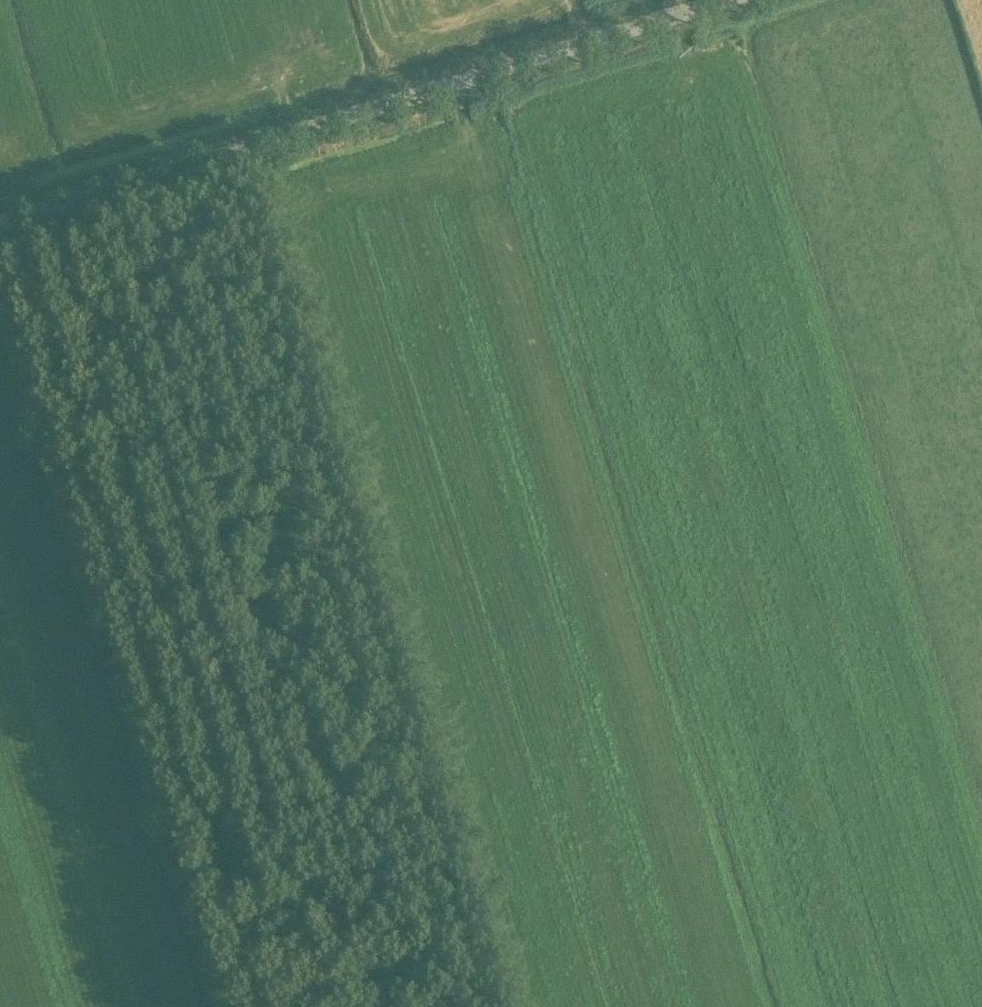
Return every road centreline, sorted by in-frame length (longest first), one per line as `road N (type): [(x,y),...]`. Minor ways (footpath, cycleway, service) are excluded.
road 1 (unclassified): [(0,222),(720,0)]

